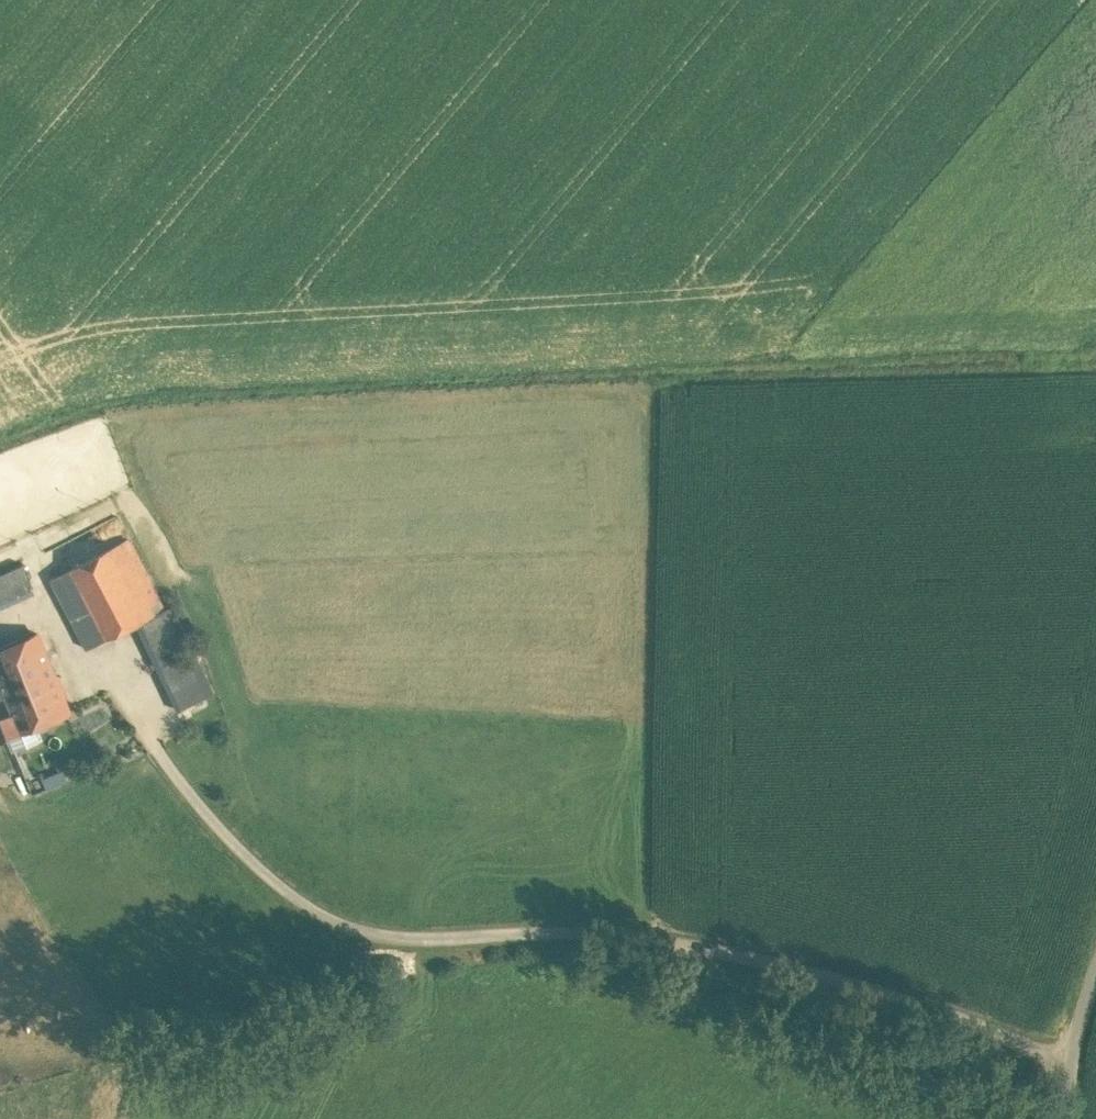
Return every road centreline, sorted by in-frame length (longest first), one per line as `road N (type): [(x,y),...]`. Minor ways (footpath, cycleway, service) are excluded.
road 1 (unclassified): [(1095,970),(1080,1014),(1066,1118)]

